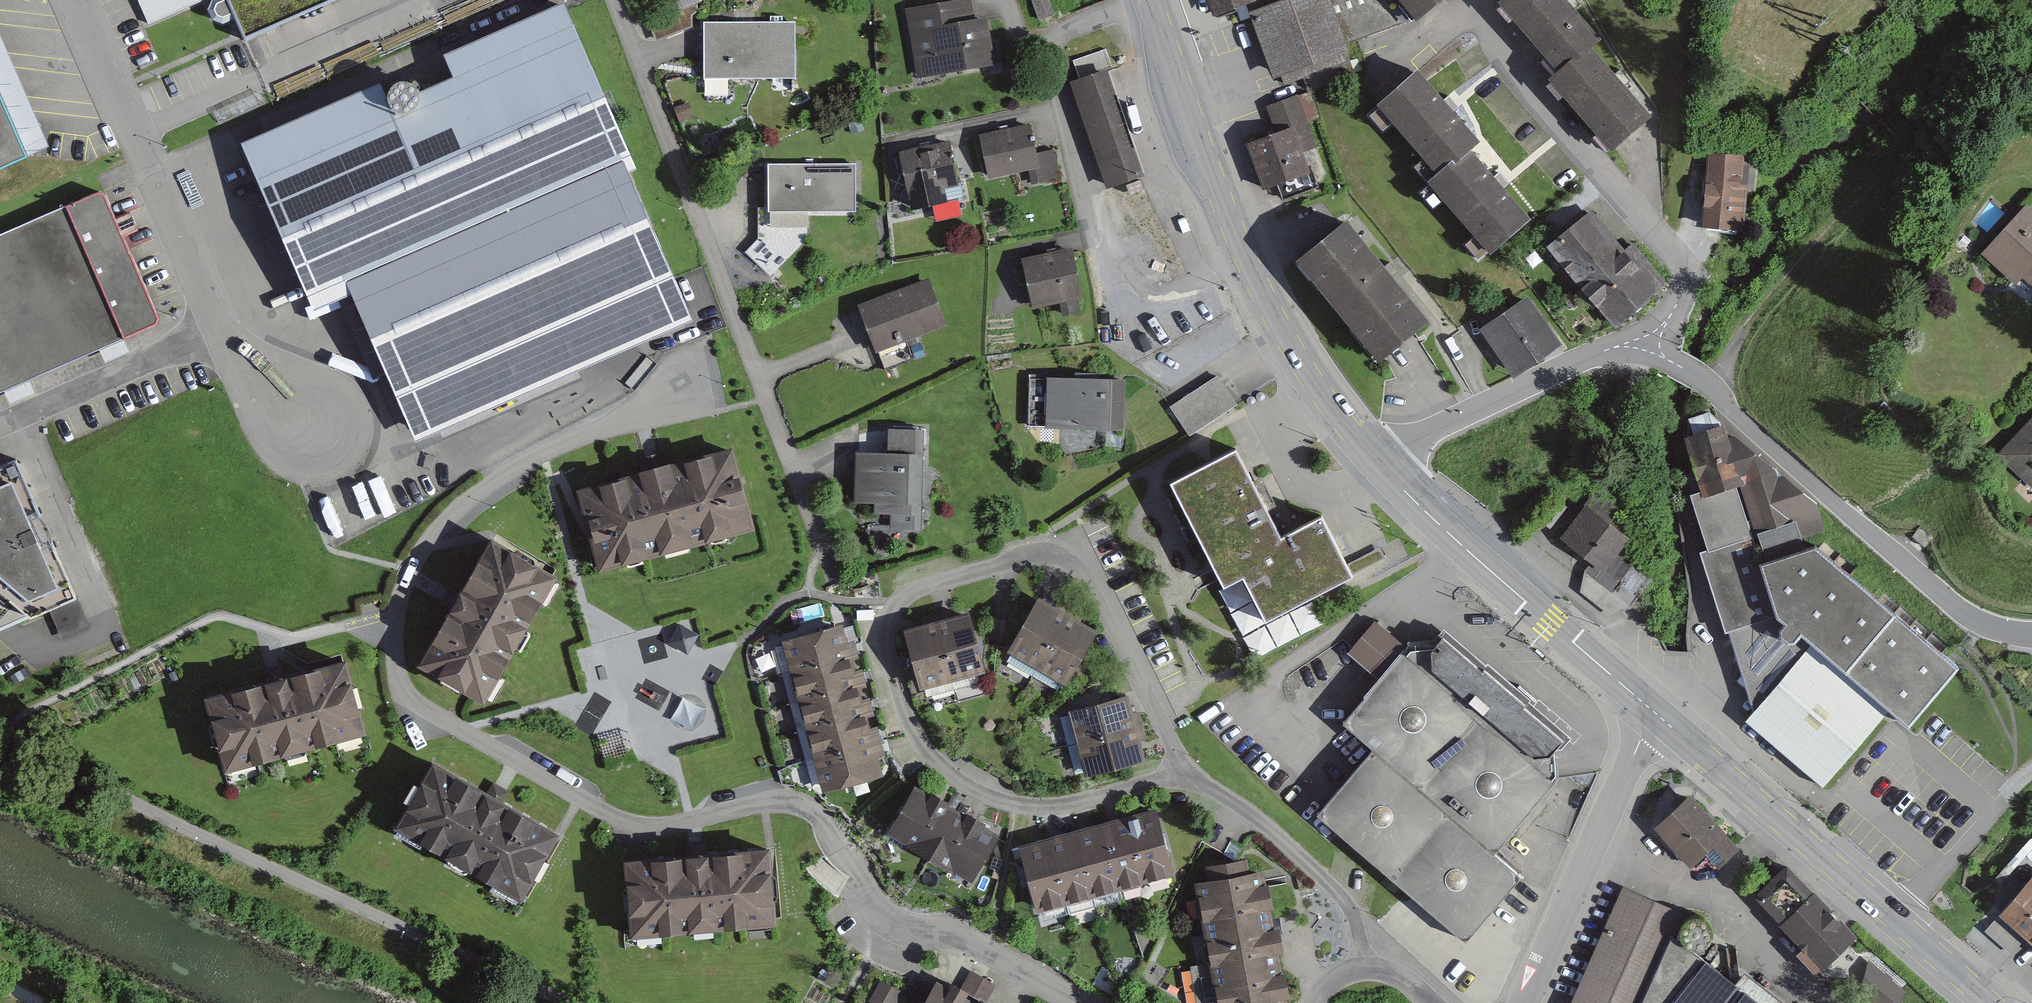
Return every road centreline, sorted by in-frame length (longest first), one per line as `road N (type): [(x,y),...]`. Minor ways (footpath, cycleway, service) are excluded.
road 1 (residential): [(1073,1002),(966,944),(888,918),(817,816),(795,802),(647,825),(614,818),(419,706),(399,686),(395,618),(408,571),(436,531),(499,478),(684,380)]
road 2 (residential): [(1178,775),(1089,582),(1064,554),(1040,550),(946,580),(904,598),(881,625),(896,715),(931,770),(966,798),(1013,811),(1075,810),(1150,791)]
road 3 (track): [(0,728),(137,803),(572,1002)]
road 4 (residential): [(614,0),(803,485)]
road 5 (secondary): [(1146,0),(1232,226),(1314,379),(1376,463)]
road 6 (unclassified): [(2031,630),(1991,624),(1957,608),(1736,419),(1697,375),(1643,353)]
road 7 (residential): [(78,0),(221,335),(302,417)]
road 8 (residential): [(1643,353),(1688,292),(1690,262),(1620,201),(1510,83),(1512,60),(1464,10),(1471,0)]
road 9 (secondary): [(1642,706),(1993,1002)]
road 10 (secondary): [(1376,463),(1642,706)]
road 11 (residential): [(1642,706),(1568,878),(1527,1002)]
road 12 (unclassified): [(1643,353),(1587,358),(1376,463)]
road 13 (residential): [(1364,966),(1353,911),(1316,870),(1251,814),(1178,775)]

